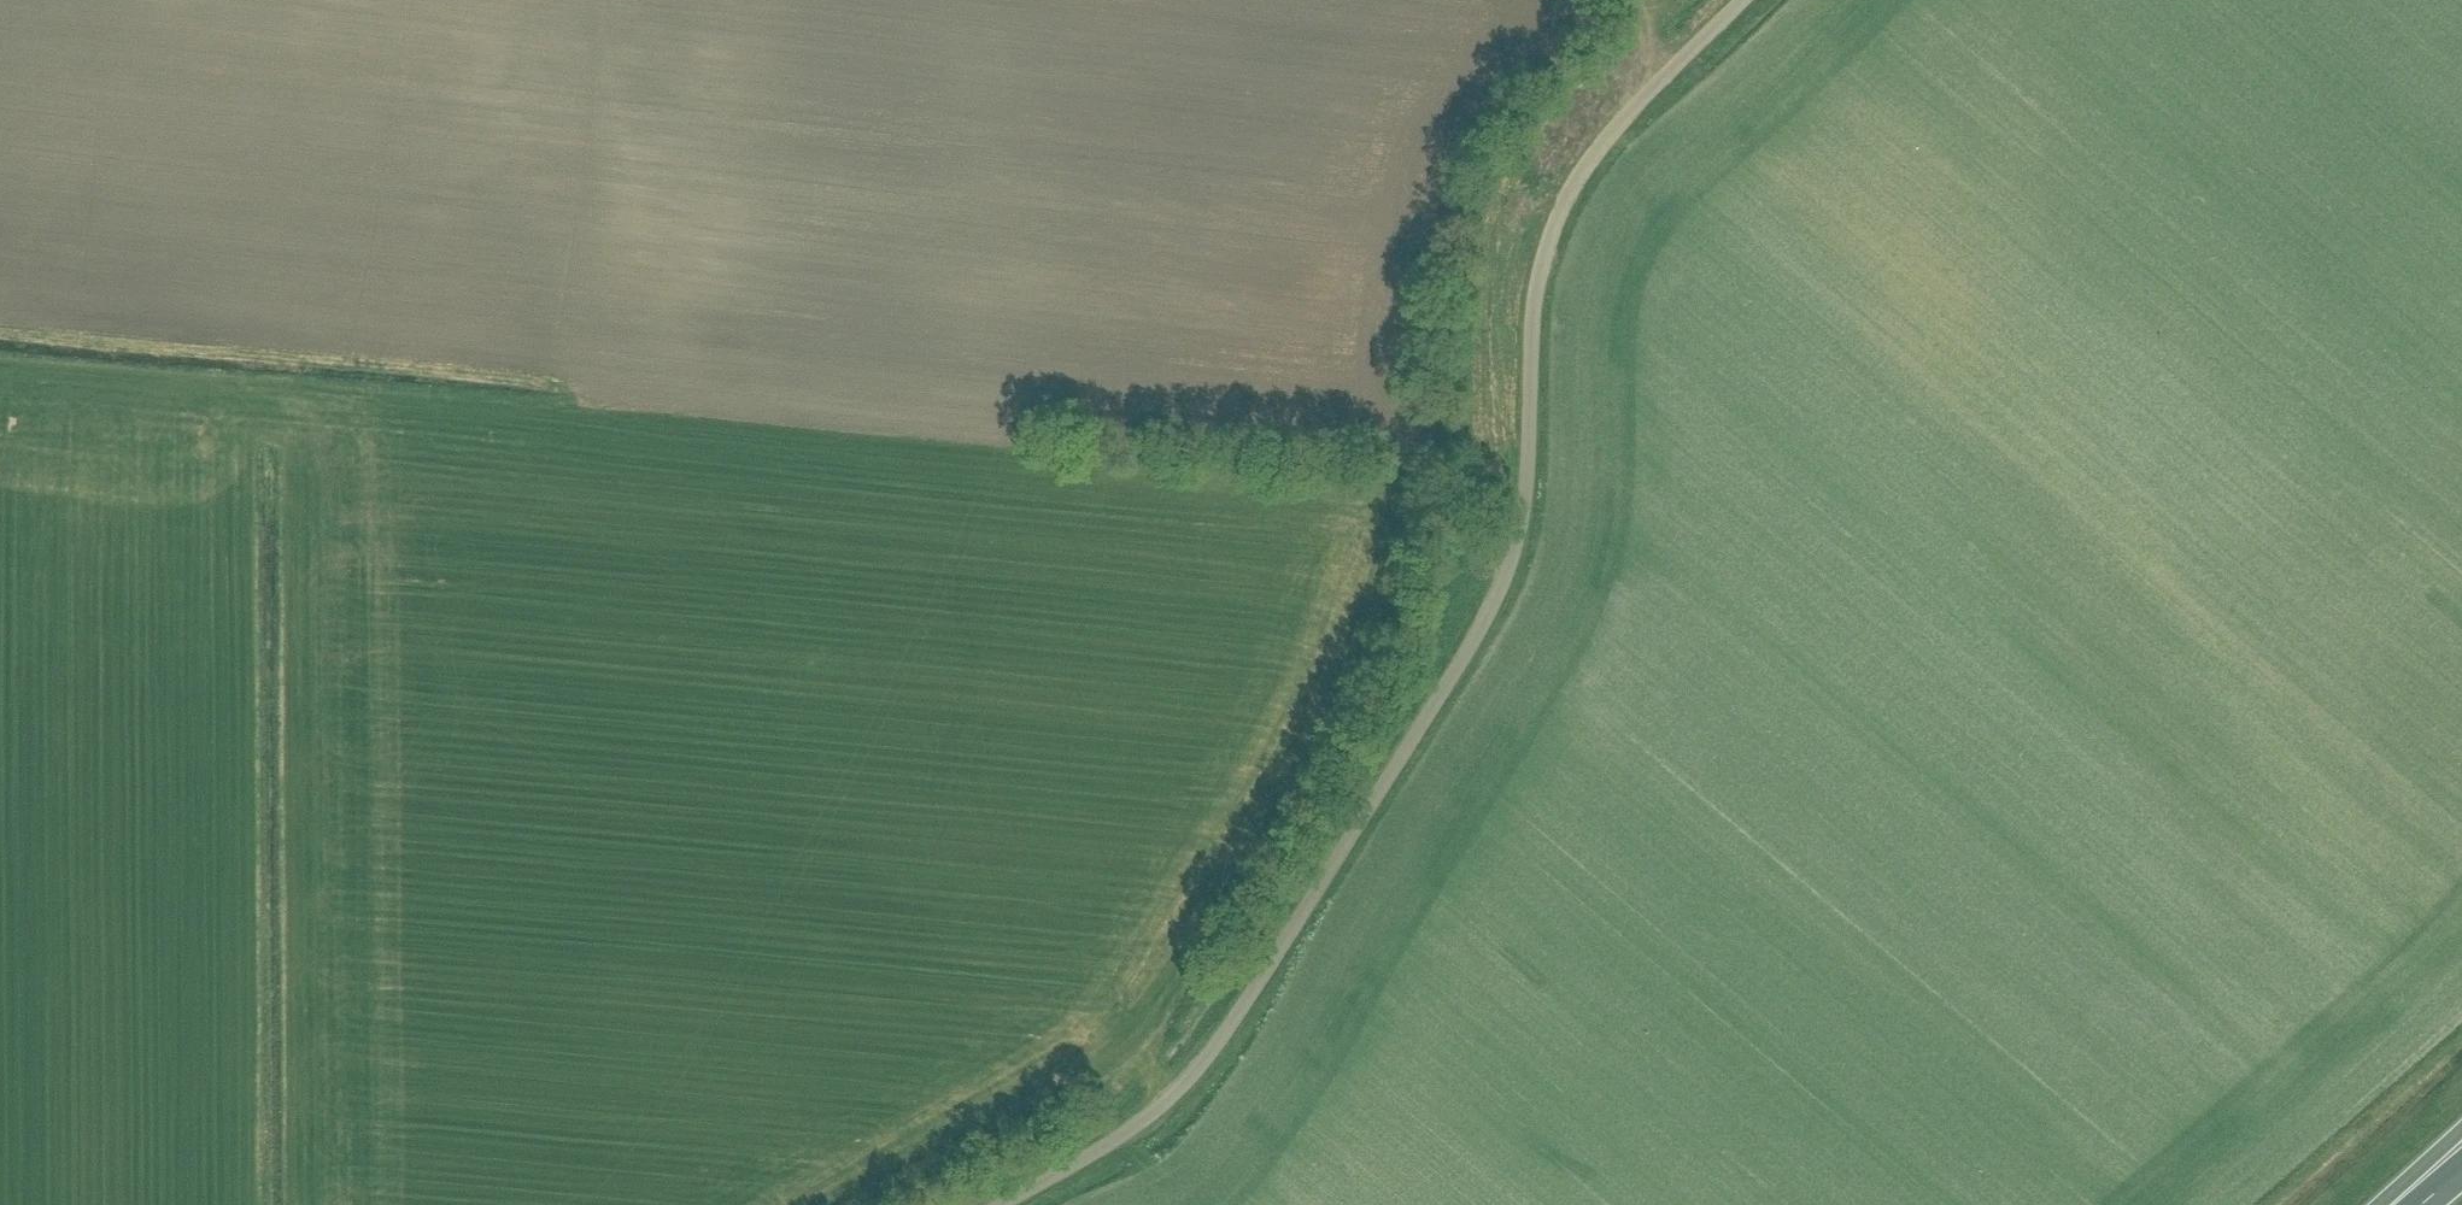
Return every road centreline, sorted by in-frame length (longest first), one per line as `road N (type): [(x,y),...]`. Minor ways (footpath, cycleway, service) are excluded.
road 1 (unclassified): [(1004,1204),(1108,1147),(1175,1094),(1221,1039),(1367,815),(1506,574),(1524,494),(1533,323),(1560,210),(1626,115),(1742,0)]

